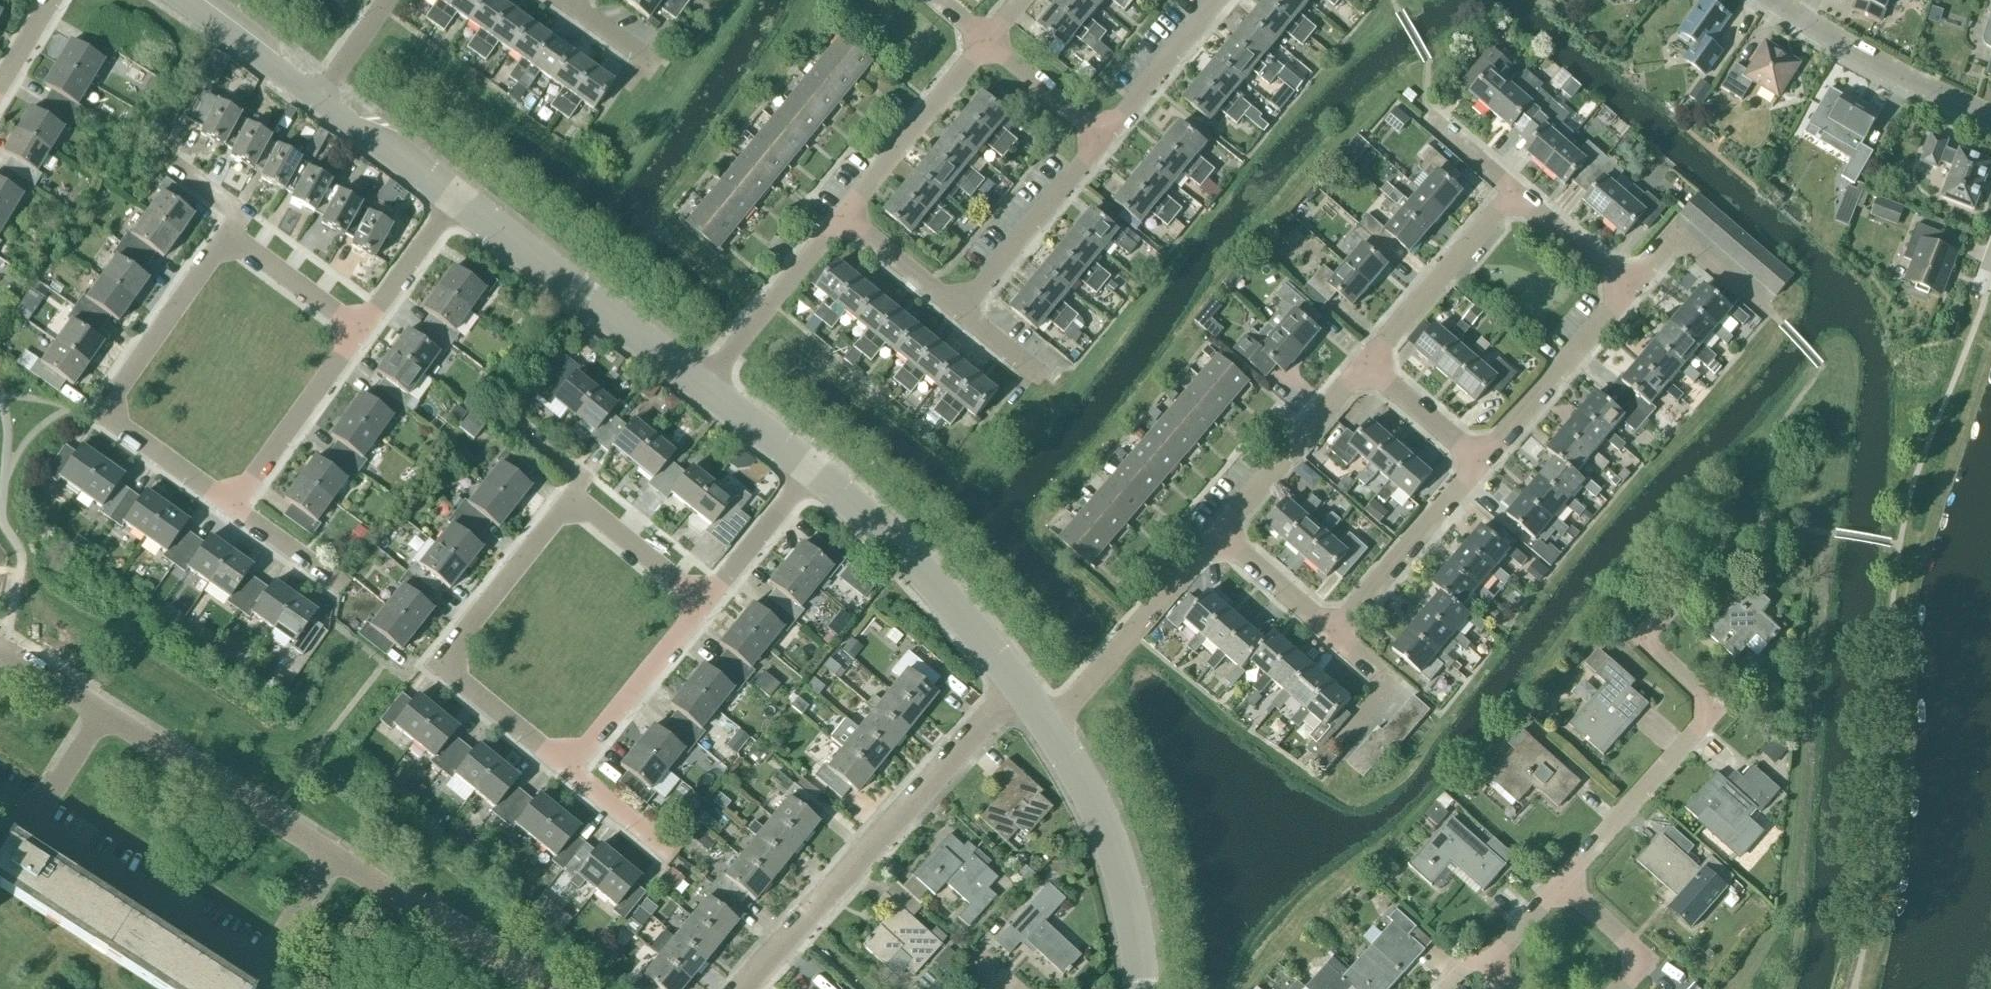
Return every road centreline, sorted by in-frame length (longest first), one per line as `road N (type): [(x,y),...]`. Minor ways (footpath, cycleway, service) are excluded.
road 1 (unclassified): [(547,988),(0,649)]
road 2 (residential): [(1563,889),(1716,712),(1637,641),(1723,544)]
road 3 (unclassified): [(1018,685),(747,988)]
road 4 (residential): [(579,773),(445,667),(574,499)]
road 5 (residential): [(237,509),(105,413),(227,238)]
road 6 (unclassified): [(698,387),(457,199)]
road 7 (unclassified): [(1018,685),(918,566),(809,476)]
road 8 (unclassified): [(1146,988),(1128,874),(1083,775),(1049,728)]
road 9 (residential): [(1049,728),(1222,533)]
road 10 (residential): [(1333,636),(1482,460)]
road 11 (residential): [(961,313),(1104,135)]
road 12 (residential): [(698,387),(844,213)]
road 13 (residential): [(1222,533),(1368,363)]
road 14 (residential): [(1482,460),(1631,293)]
road 15 (residential): [(1368,363),(1518,198)]
road 16 (residential): [(844,213),(987,42)]
road 17 (residential): [(237,509),(360,332)]
road 18 (residential): [(1801,26),(1990,123)]
road 19 (residential): [(579,773),(705,608)]
road 20 (residential): [(1104,135),(1221,0)]
road 21 (residential): [(1761,304),(1681,238),(1631,293)]
road 22 (unclassified): [(457,199),(316,96)]
road 23 (residential): [(574,499),(705,608)]
road 24 (residential): [(705,608),(809,476)]
road 25 (unclassified): [(316,96),(179,0)]
road 26 (residential): [(360,332),(457,199)]
road 27 (residential): [(227,238),(360,332)]
road 28 (residential): [(1345,747),(1397,687),(1333,636)]
road 29 (residential): [(961,313),(844,213)]
road 30 (residential): [(1333,636),(1222,533)]
road 31 (residential): [(1482,460),(1368,363)]
road 32 (residential): [(1104,135),(987,42)]
road 33 (residential): [(1631,293),(1518,198)]
road 34 (unclassified): [(809,476),(698,387)]
road 35 (residential): [(1615,988),(1637,964),(1636,953),(1563,889)]
road 36 (residential): [(335,582),(237,509)]

